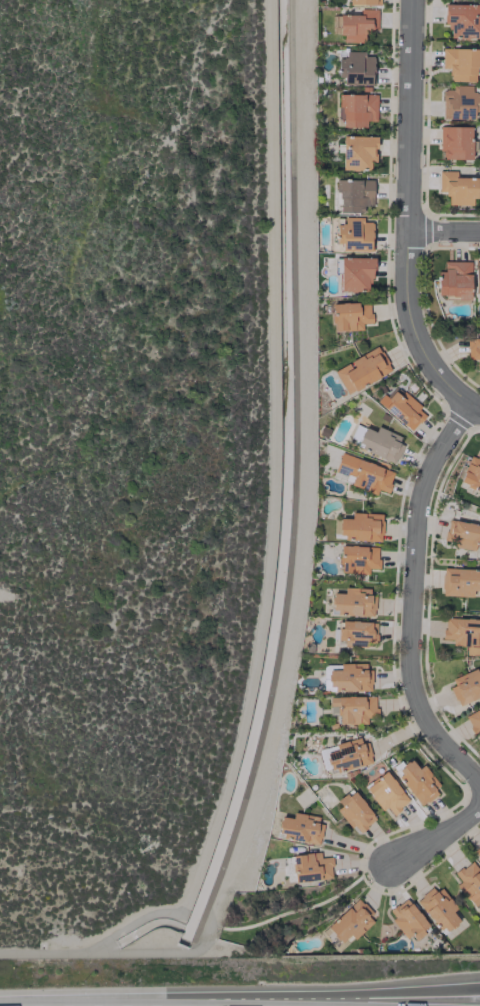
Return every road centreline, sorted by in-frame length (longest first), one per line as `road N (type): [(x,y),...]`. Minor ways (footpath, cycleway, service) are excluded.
road 1 (residential): [(469,407),(433,371),(405,301),(411,0)]
road 2 (residential): [(469,407),(432,466),(418,517),(412,666),(420,708),(479,782)]
road 3 (motorway): [(479,993),(316,1005)]

